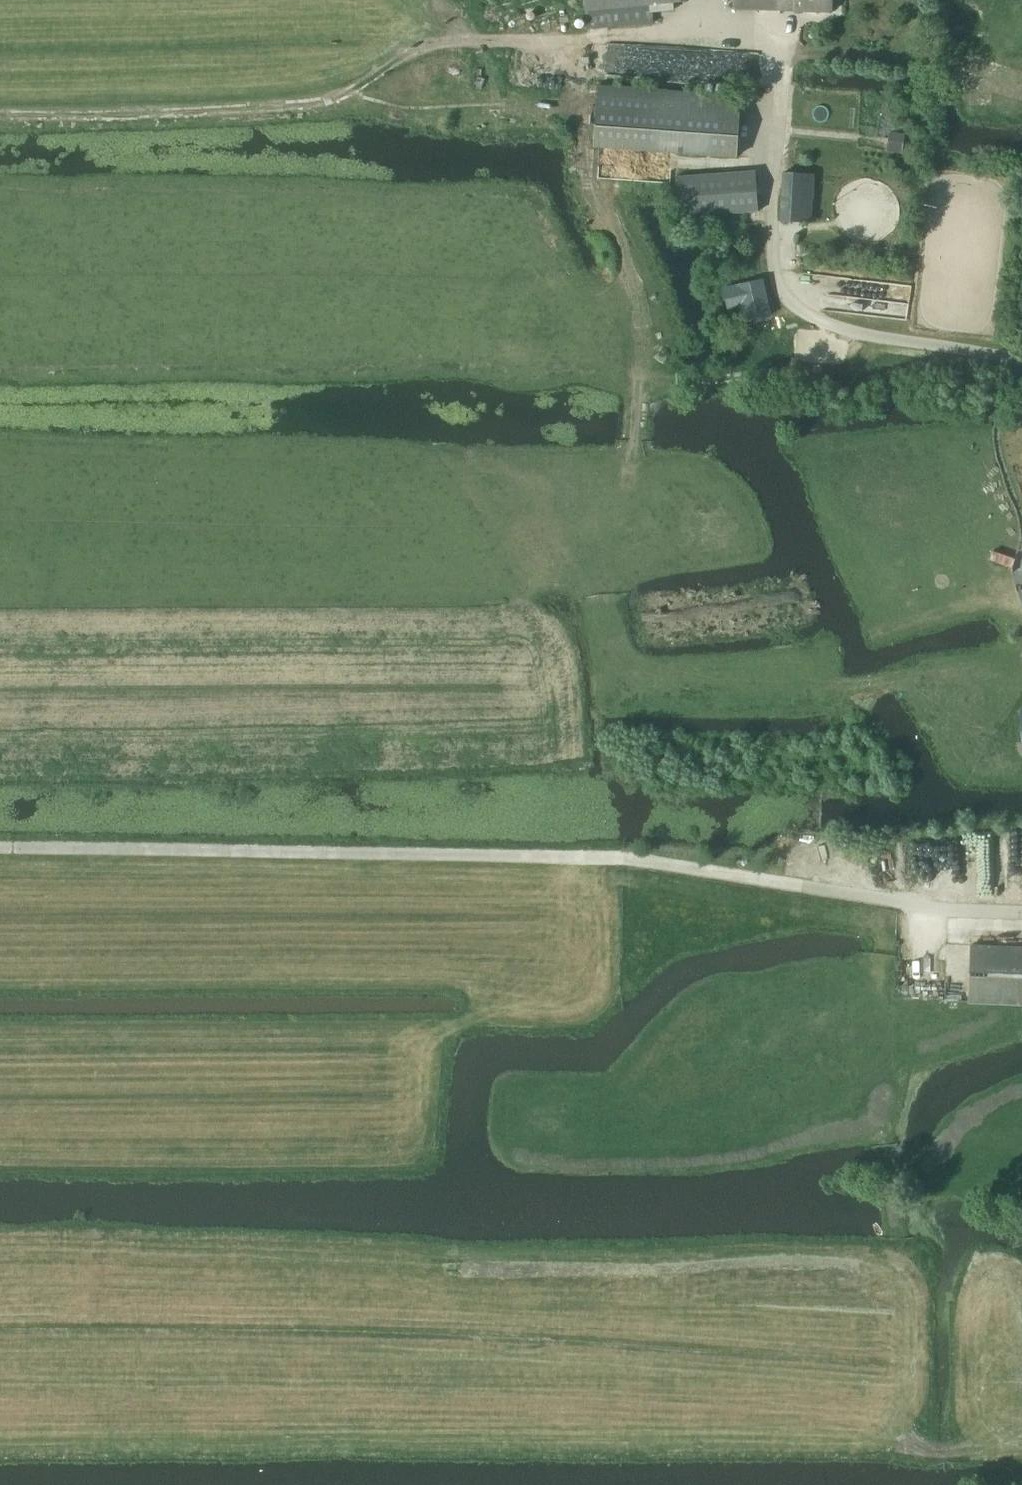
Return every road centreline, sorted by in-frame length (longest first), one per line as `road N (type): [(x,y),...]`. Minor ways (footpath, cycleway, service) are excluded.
road 1 (track): [(802,886),(630,859),(0,847)]

